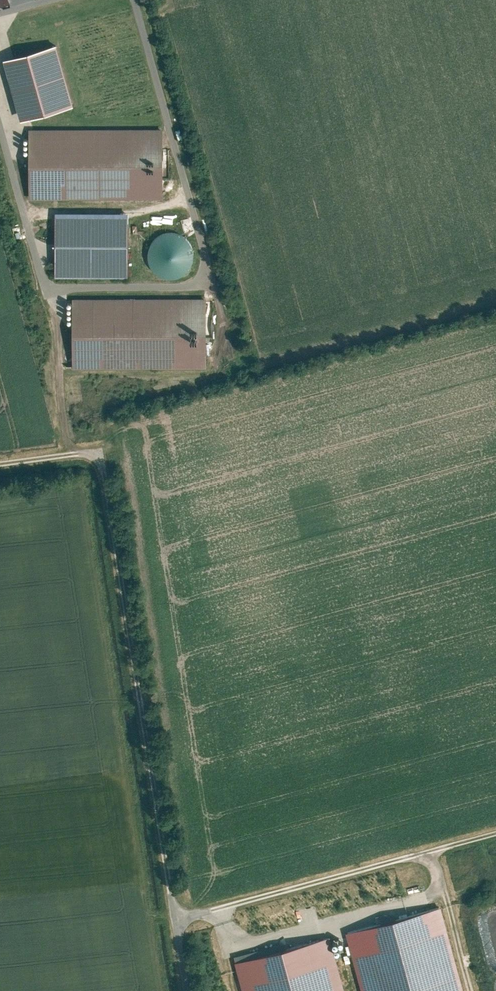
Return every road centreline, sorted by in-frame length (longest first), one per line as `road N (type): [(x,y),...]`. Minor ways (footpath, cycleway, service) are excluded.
road 1 (track): [(188,990),(104,480),(95,458),(0,464)]
road 2 (track): [(177,919),(495,832)]

